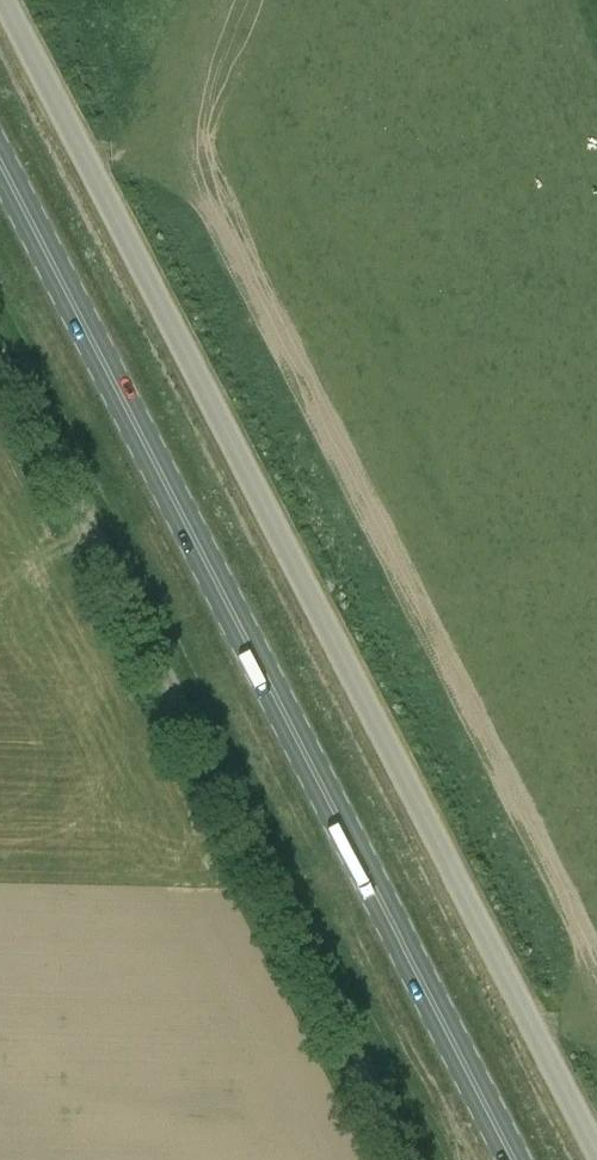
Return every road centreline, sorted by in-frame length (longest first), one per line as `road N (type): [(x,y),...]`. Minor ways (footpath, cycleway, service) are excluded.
road 1 (unclassified): [(596,1140),(2,0)]
road 2 (primary): [(0,165),(513,1159)]
road 3 (unclassified): [(413,1159),(0,354)]

